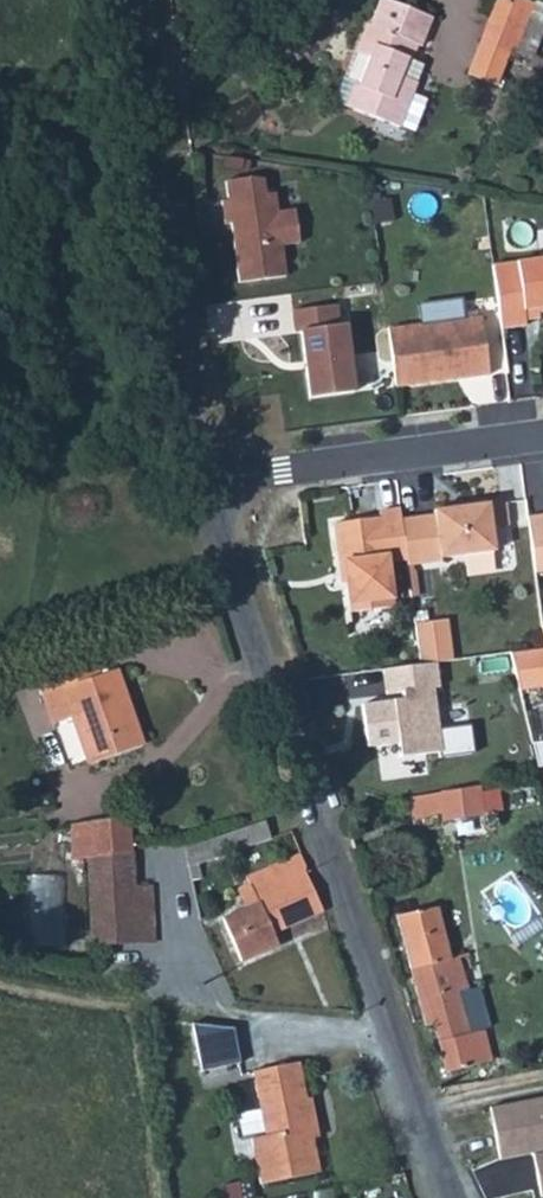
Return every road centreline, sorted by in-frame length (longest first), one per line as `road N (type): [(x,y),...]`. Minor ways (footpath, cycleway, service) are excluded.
road 1 (unclassified): [(449,1197),(229,582),(203,486)]
road 2 (unclassified): [(203,486),(171,339),(135,0)]
road 3 (residential): [(203,486),(542,437)]

